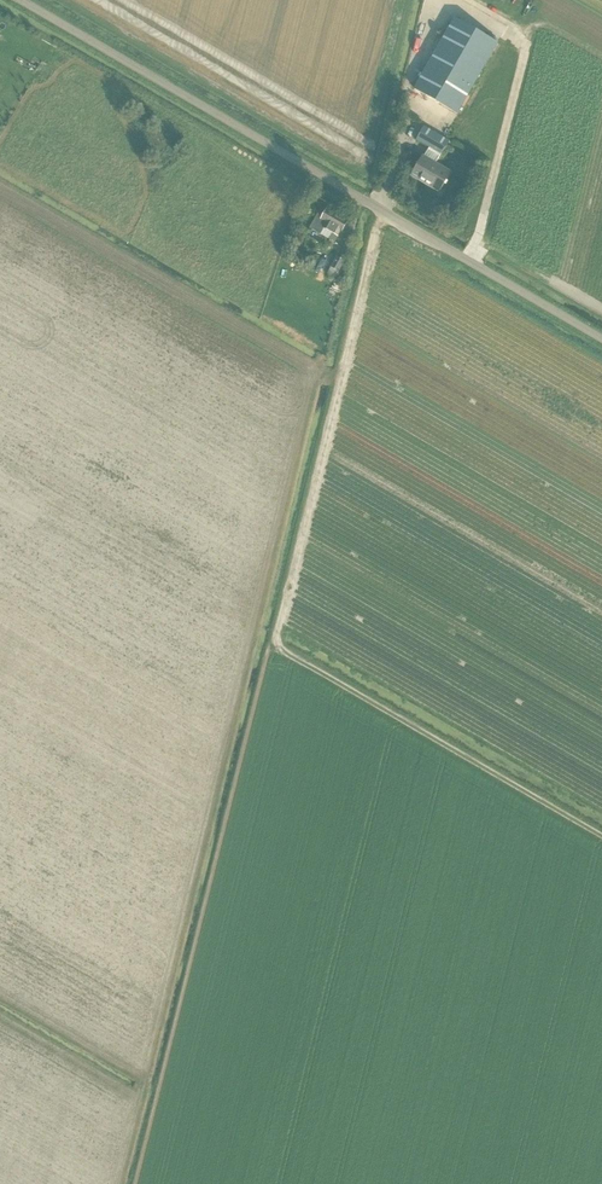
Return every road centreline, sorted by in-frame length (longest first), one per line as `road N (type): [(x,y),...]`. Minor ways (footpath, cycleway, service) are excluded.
road 1 (unclassified): [(22,0),(601,342)]
road 2 (track): [(372,207),(404,156),(405,97),(428,0)]

